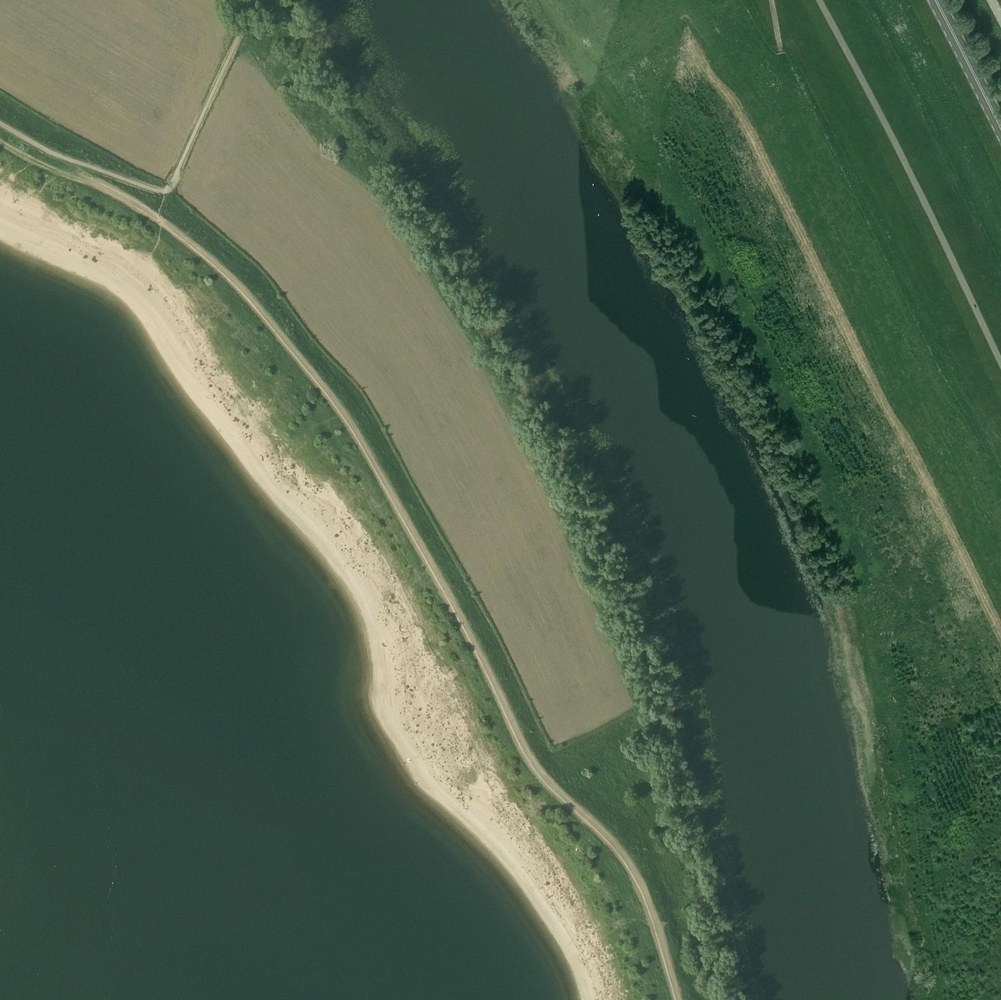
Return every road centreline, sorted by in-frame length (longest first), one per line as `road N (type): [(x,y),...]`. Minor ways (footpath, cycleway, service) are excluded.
road 1 (track): [(102,171),(98,183),(246,286),(364,447),(453,596),(534,773),(622,843),(677,999)]
road 2 (secondary): [(1000,124),(938,0)]

